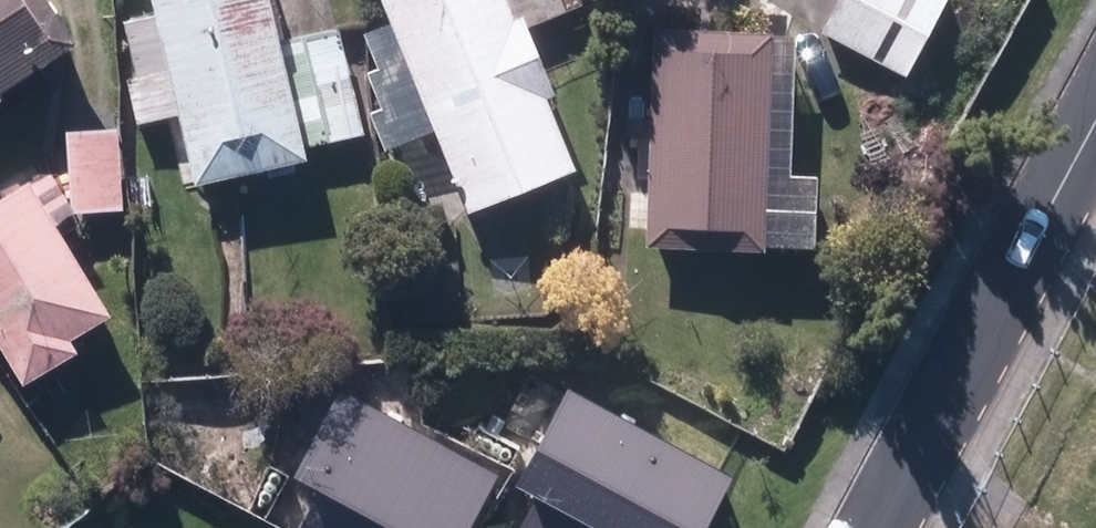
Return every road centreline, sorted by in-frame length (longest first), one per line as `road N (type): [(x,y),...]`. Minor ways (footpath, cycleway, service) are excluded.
road 1 (residential): [(1095,120),(877,527)]

